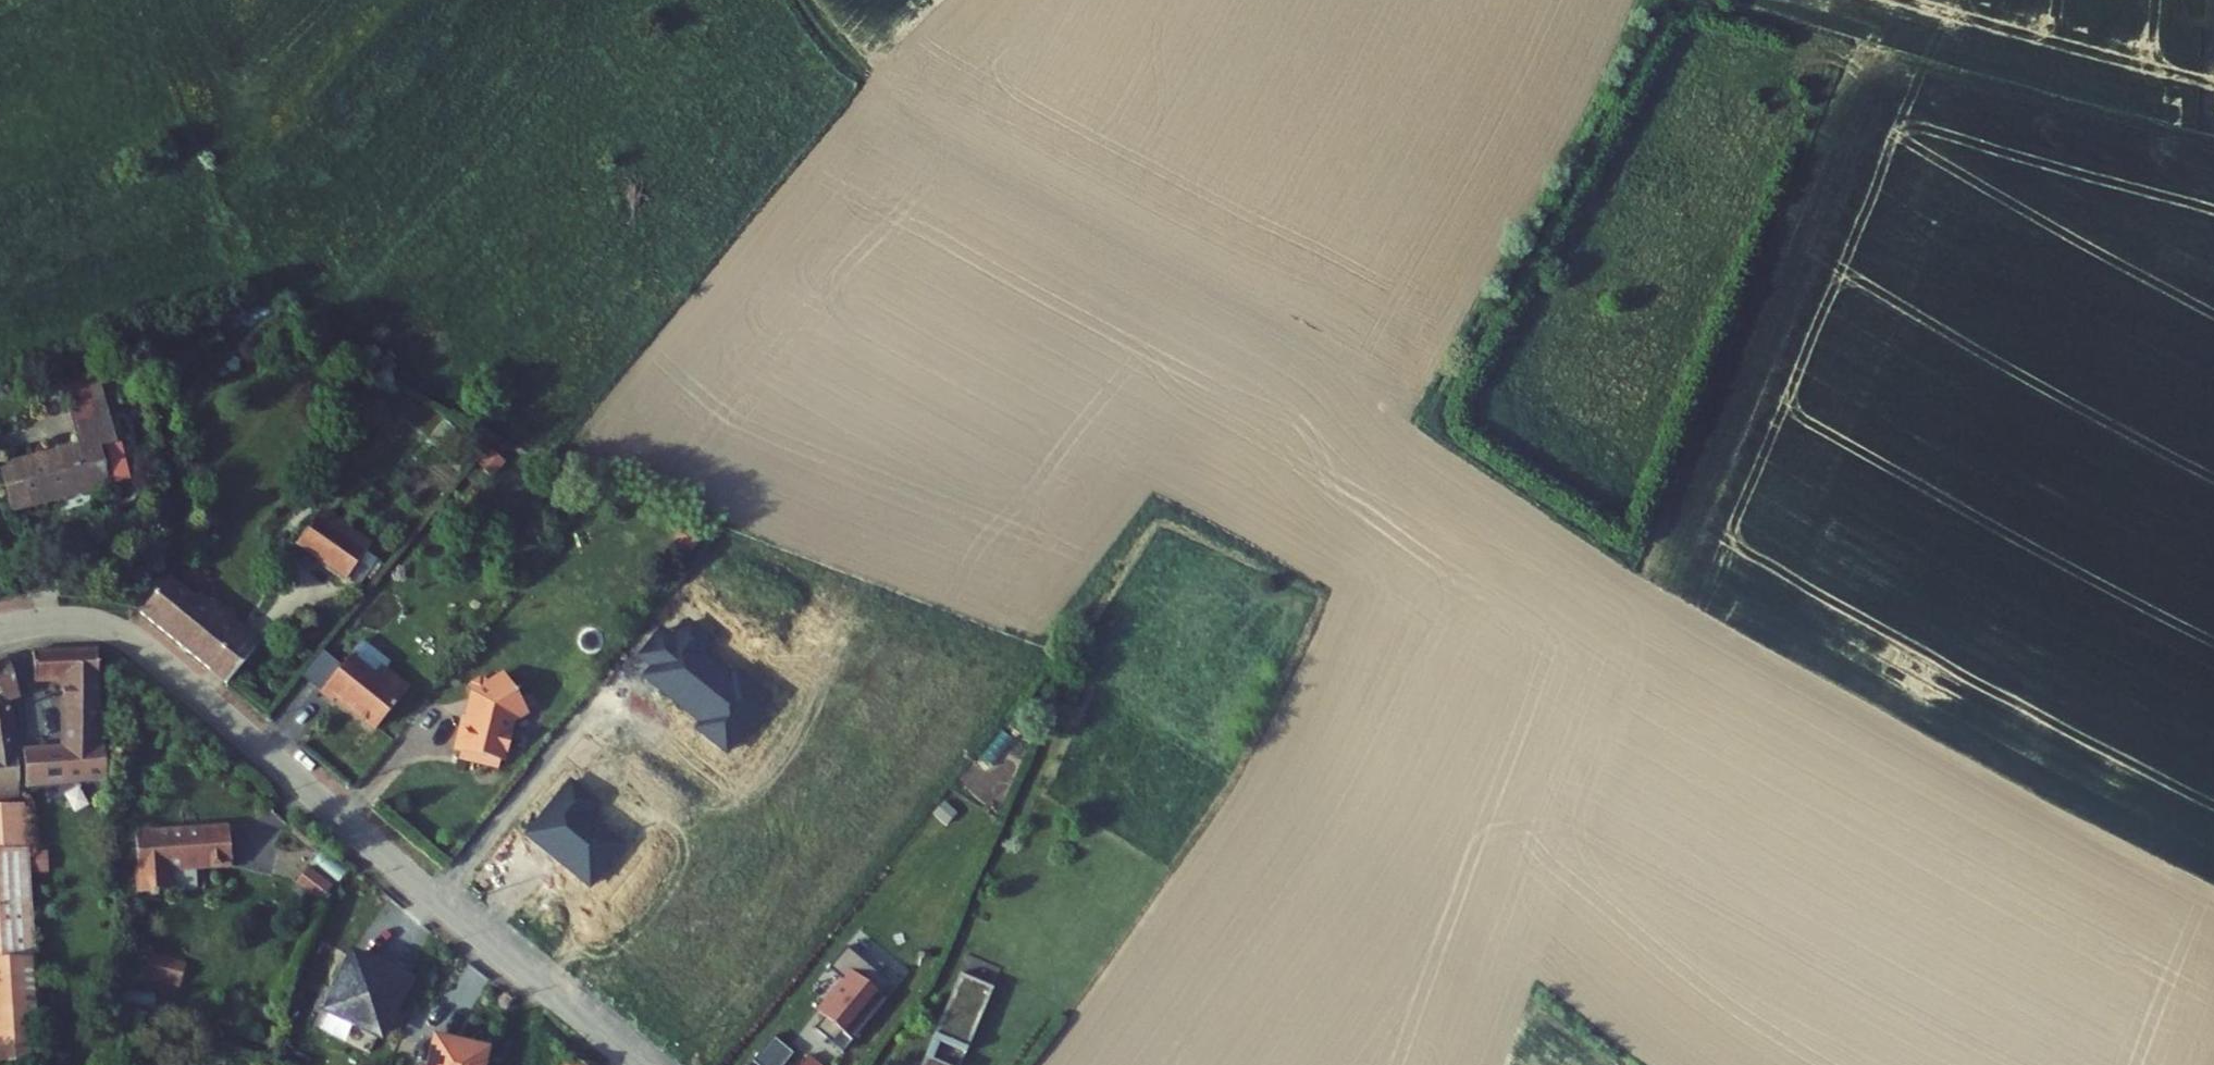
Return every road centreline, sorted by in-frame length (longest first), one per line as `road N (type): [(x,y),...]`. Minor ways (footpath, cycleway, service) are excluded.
road 1 (tertiary): [(0,630),(80,620),(128,634),(636,1064)]

